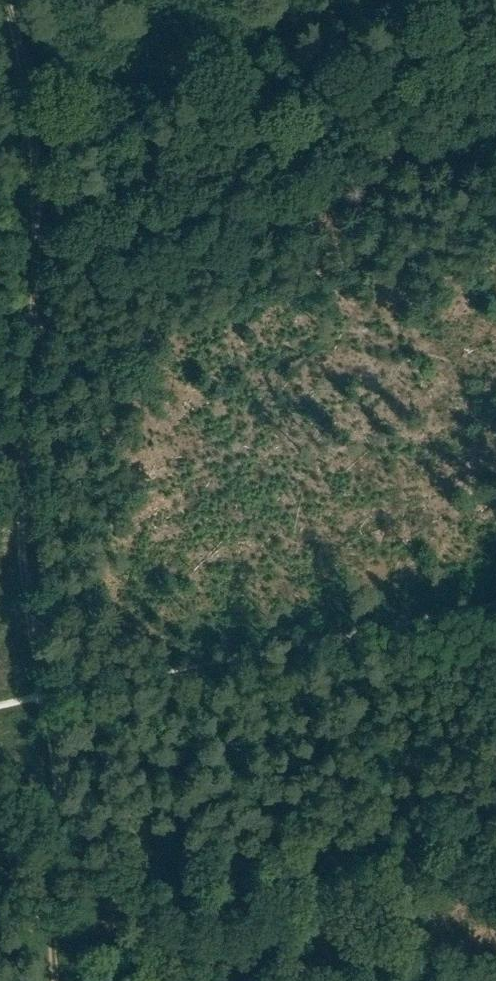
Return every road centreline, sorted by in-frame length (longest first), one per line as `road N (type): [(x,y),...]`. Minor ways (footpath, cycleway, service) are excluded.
road 1 (track): [(26,373),(33,150),(3,0)]
road 2 (track): [(26,373),(20,514),(45,696)]
road 3 (track): [(45,696),(55,819),(50,980)]

